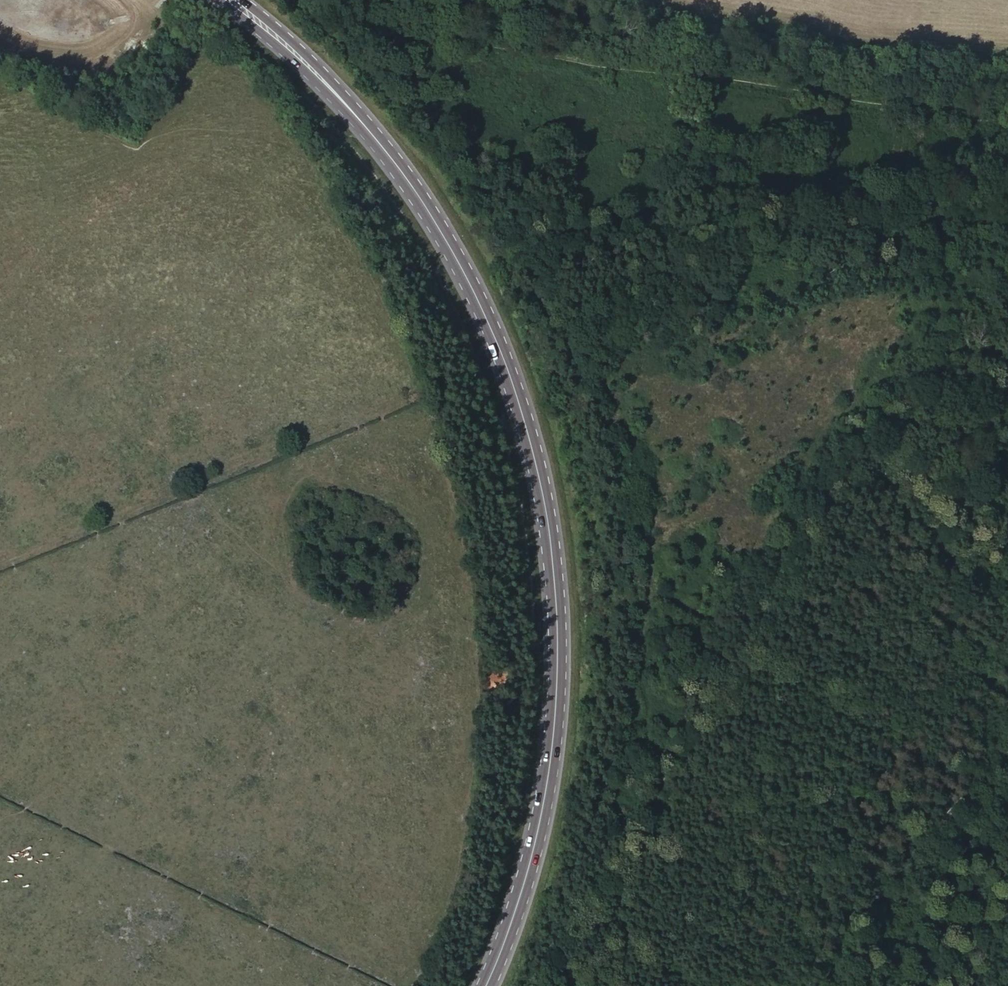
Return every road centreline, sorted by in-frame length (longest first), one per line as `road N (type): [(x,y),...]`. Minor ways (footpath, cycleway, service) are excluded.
road 1 (secondary): [(230,0),(335,93),(409,182),(480,304),(529,434),(552,551),(557,677),(536,841),(486,985)]
road 2 (track): [(1007,120),(540,55),(432,31)]

